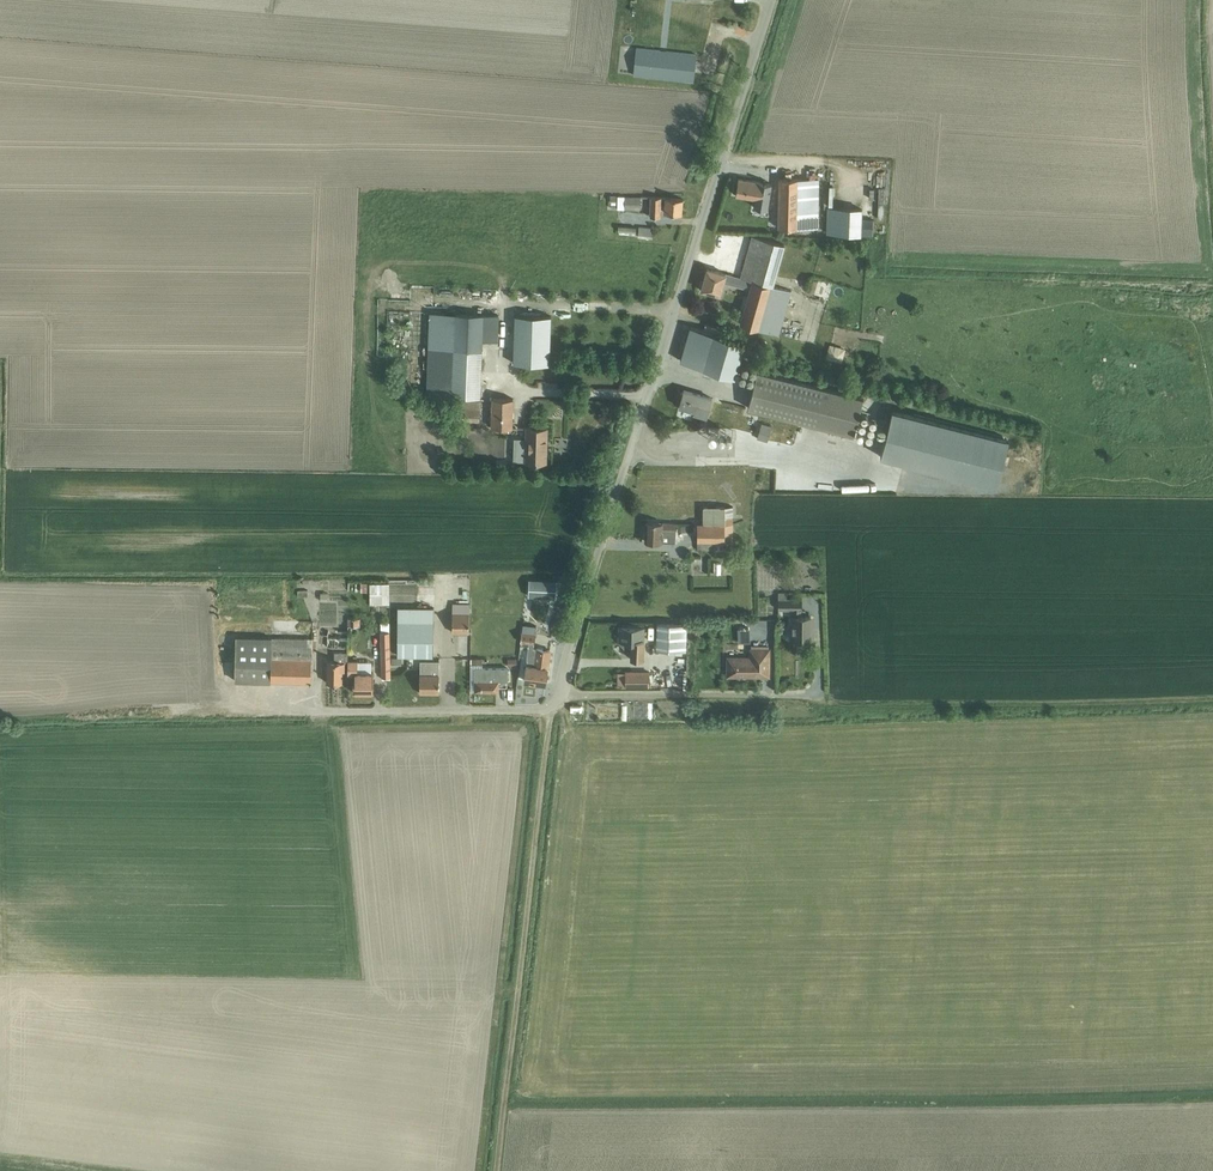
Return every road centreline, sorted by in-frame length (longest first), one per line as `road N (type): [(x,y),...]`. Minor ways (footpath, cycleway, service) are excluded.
road 1 (unclassified): [(563,697),(576,625),(772,0)]
road 2 (residential): [(563,697),(821,694)]
road 3 (residential): [(323,711),(551,706)]

